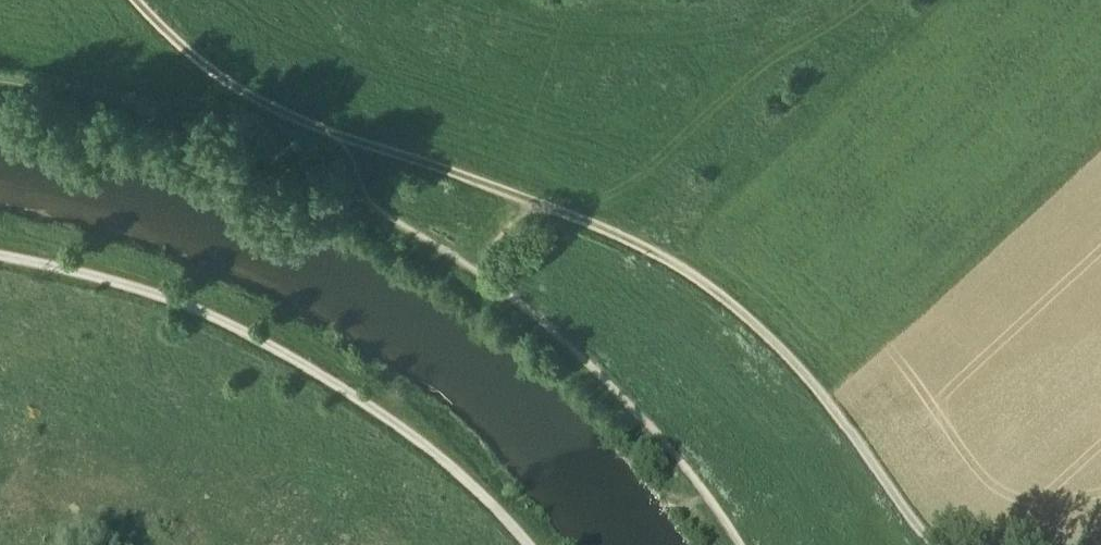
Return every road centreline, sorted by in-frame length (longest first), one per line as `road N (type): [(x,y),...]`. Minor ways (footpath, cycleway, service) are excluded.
road 1 (track): [(0,264),(188,308),(289,352),(459,467),(542,544)]
road 2 (track): [(939,544),(753,317),(694,274),(537,206)]
road 3 (track): [(746,544),(628,395),(570,335),(493,281)]
road 4 (track): [(350,143),(244,96),(141,0)]
road 5 (track): [(537,206),(350,143)]
road 6 (track): [(493,281),(373,210)]

